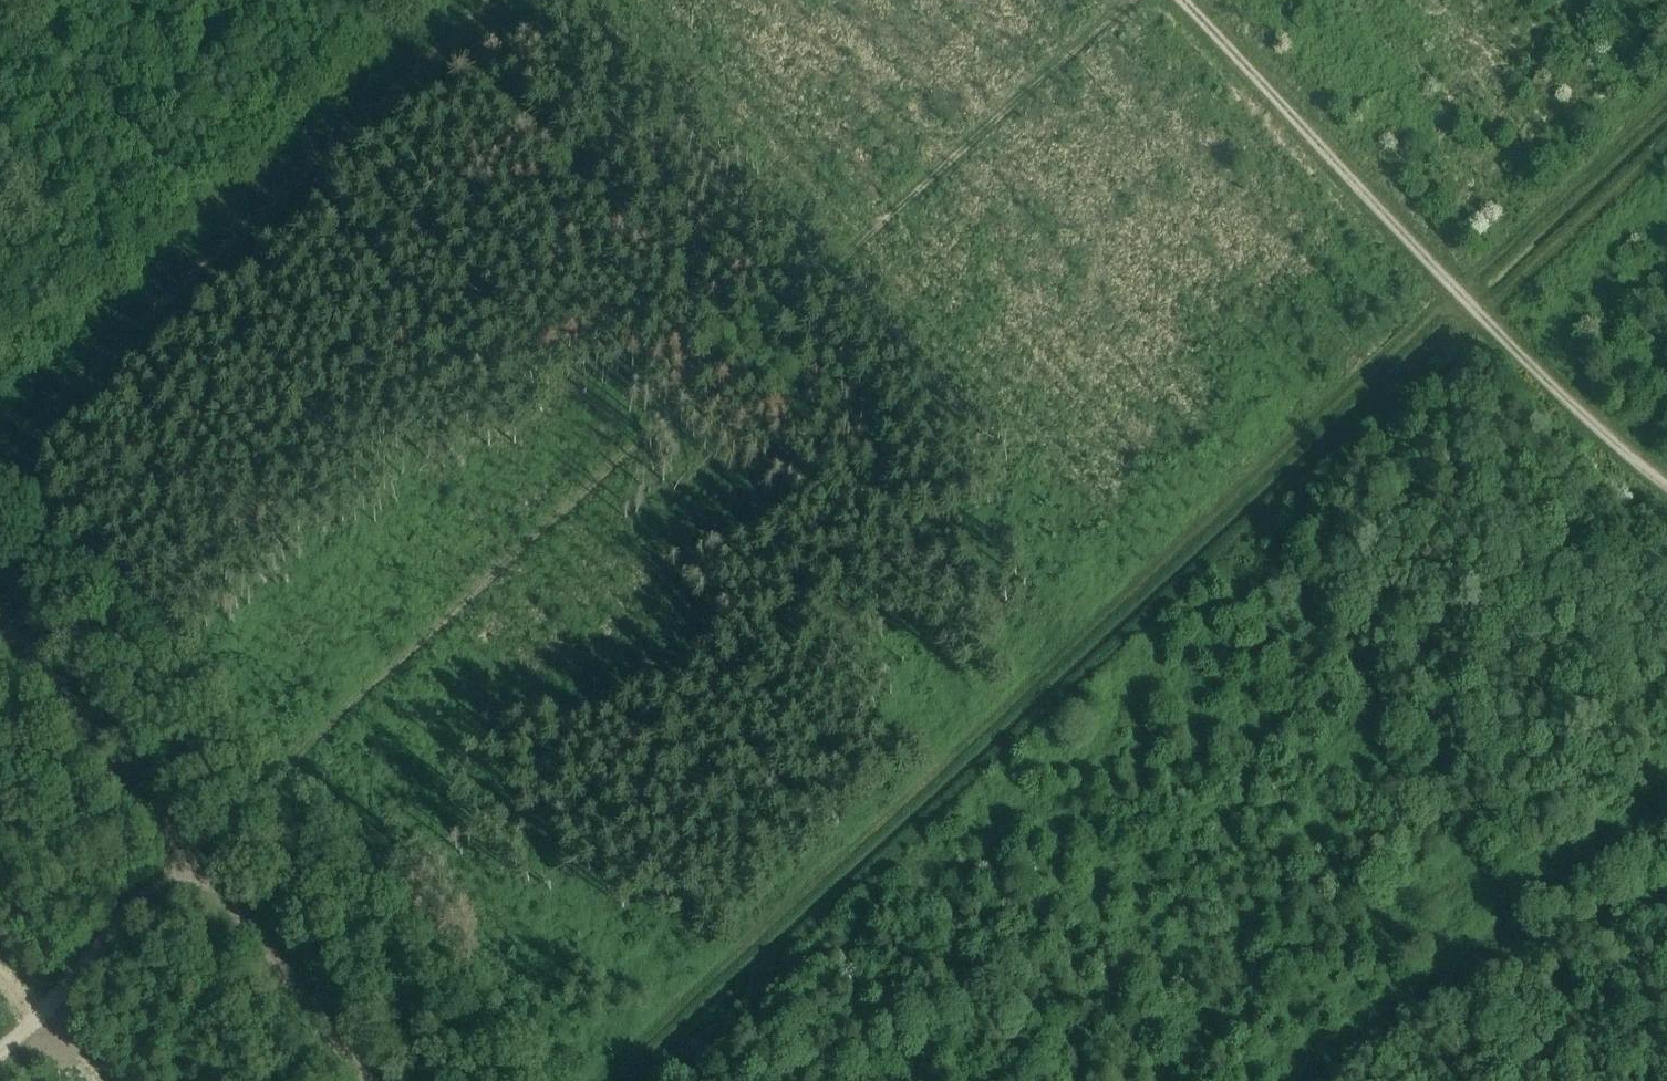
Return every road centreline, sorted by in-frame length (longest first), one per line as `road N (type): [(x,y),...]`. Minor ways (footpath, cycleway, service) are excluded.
road 1 (track): [(0,1052),(131,914),(198,864),(1129,0)]
road 2 (track): [(1666,483),(1485,321),(1182,0)]
road 3 (track): [(385,1080),(0,621)]
road 4 (track): [(1317,1080),(1666,794)]

